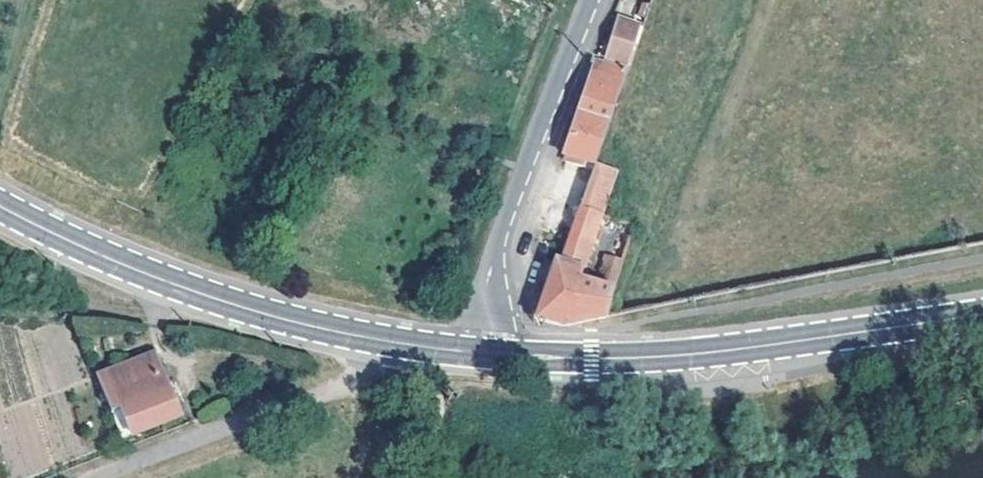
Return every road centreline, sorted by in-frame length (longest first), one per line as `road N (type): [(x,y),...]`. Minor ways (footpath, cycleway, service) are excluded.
road 1 (secondary): [(982,314),(644,357),(489,354)]
road 2 (secondary): [(398,342),(225,301),(0,206)]
road 3 (residential): [(489,354),(498,246),(592,0)]
road 4 (residential): [(95,477),(350,386),(390,361),(398,342)]

